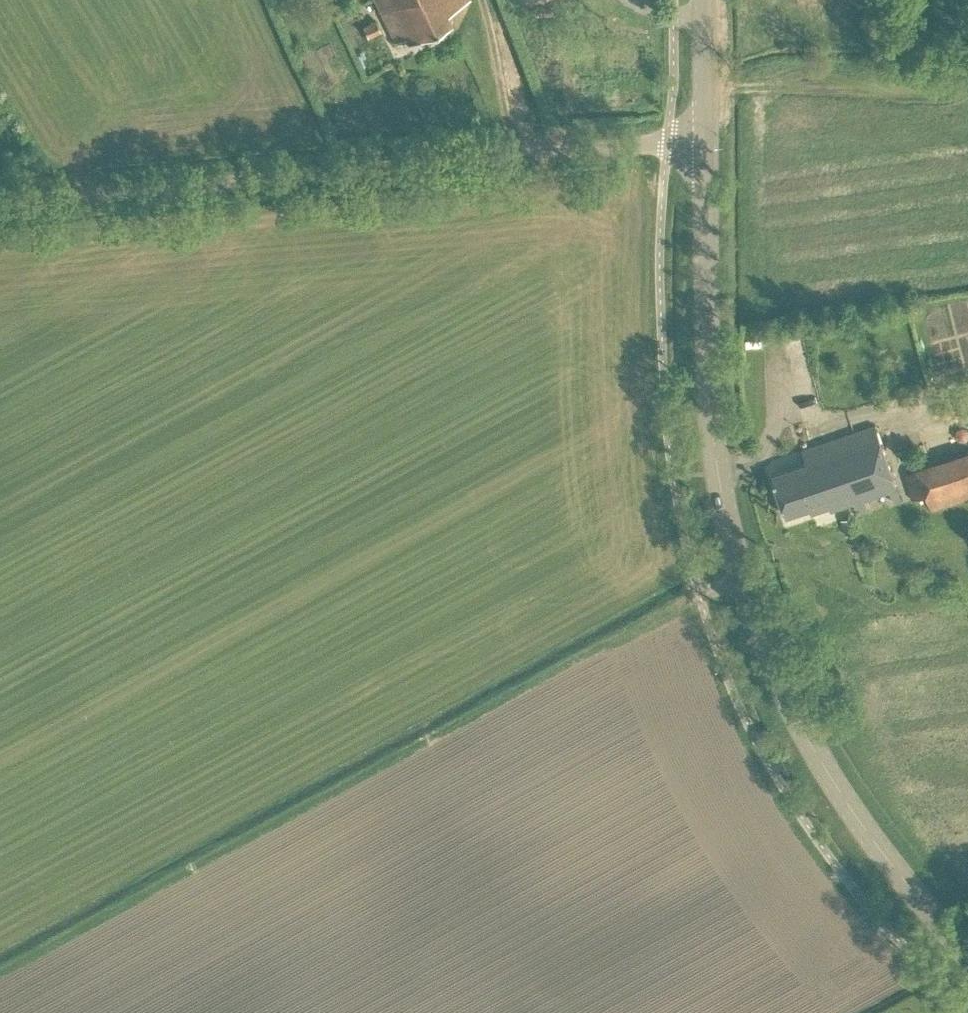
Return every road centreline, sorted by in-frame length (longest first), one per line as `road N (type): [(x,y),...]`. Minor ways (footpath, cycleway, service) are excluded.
road 1 (secondary): [(967,966),(861,828),(778,692),(751,613),(730,536),(710,397),(705,138)]
road 2 (unclassified): [(0,200),(705,138)]
road 3 (secondary): [(705,138),(705,0)]

